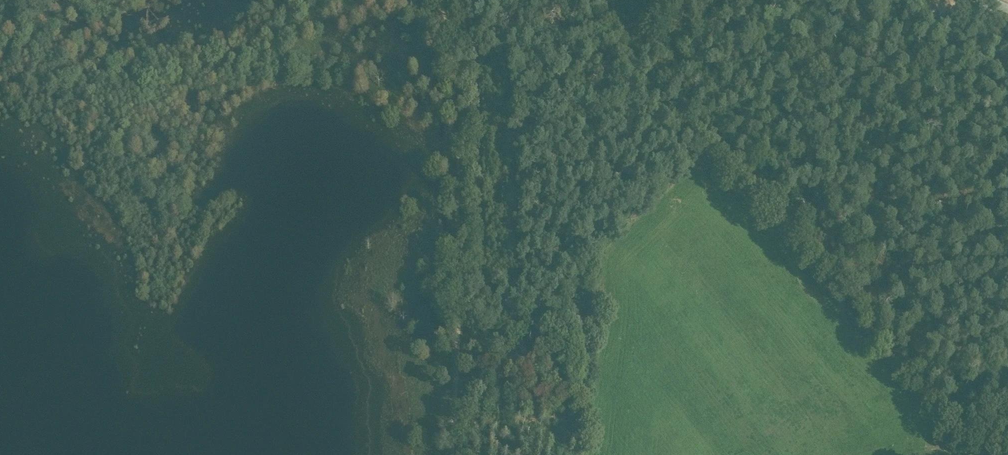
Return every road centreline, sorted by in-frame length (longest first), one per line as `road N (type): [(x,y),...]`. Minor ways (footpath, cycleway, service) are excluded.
road 1 (track): [(530,0),(786,225),(862,205),(974,195),(1007,168)]
road 2 (track): [(441,0),(456,94),(452,454)]

